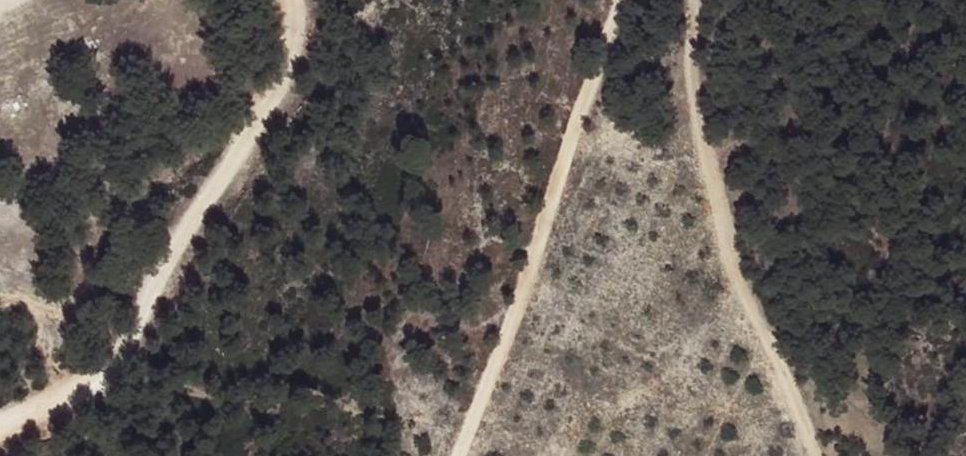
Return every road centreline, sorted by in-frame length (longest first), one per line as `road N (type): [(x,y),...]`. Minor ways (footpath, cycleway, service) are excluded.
road 1 (track): [(294,0),(295,44),(107,367),(54,412),(0,430)]
road 2 (track): [(621,0),(458,455)]
road 3 (track): [(819,455),(724,224),(699,114),(689,0)]

